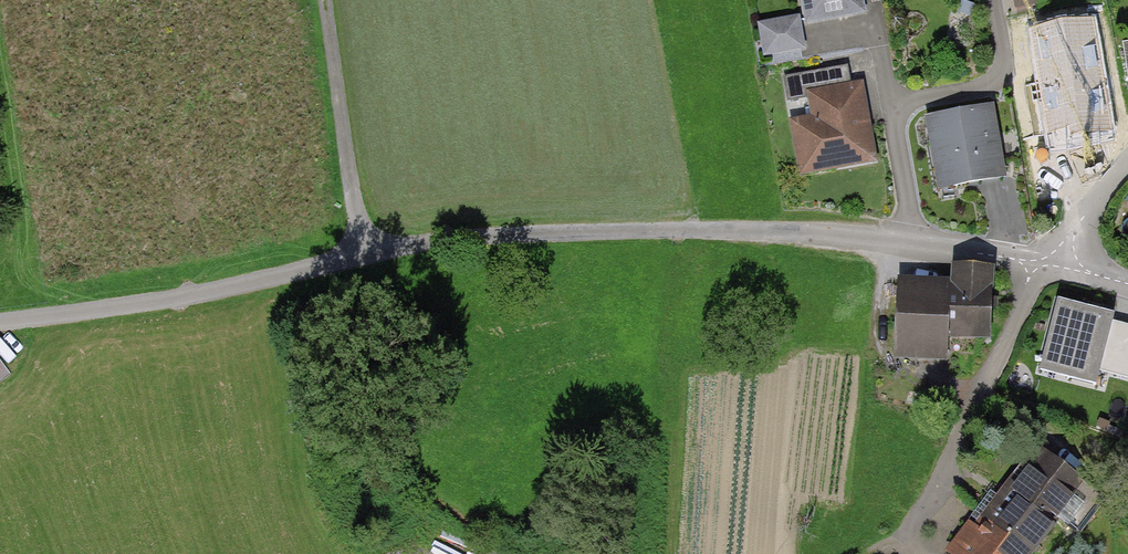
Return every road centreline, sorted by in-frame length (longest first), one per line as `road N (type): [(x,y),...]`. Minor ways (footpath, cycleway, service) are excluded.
road 1 (residential): [(362,251),(452,237),(775,231),(1042,262)]
road 2 (residential): [(0,320),(154,302),(362,251)]
road 3 (residential): [(1042,262),(943,474),(911,527),(884,550)]
road 4 (residential): [(327,0),(362,251)]
road 5 (residential): [(1042,262),(1127,161)]

